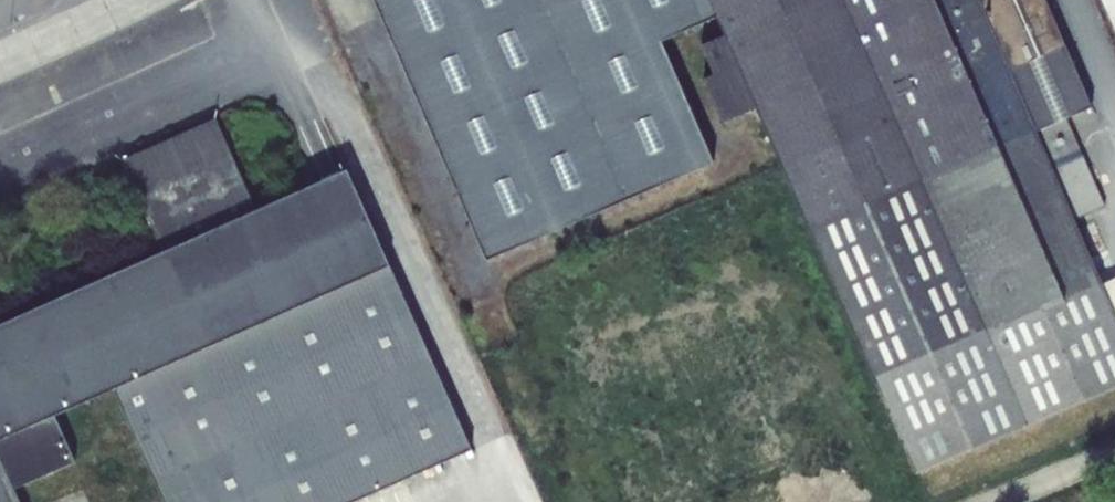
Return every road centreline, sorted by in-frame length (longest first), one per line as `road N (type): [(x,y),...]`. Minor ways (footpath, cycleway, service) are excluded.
road 1 (residential): [(119,11),(0,63)]

